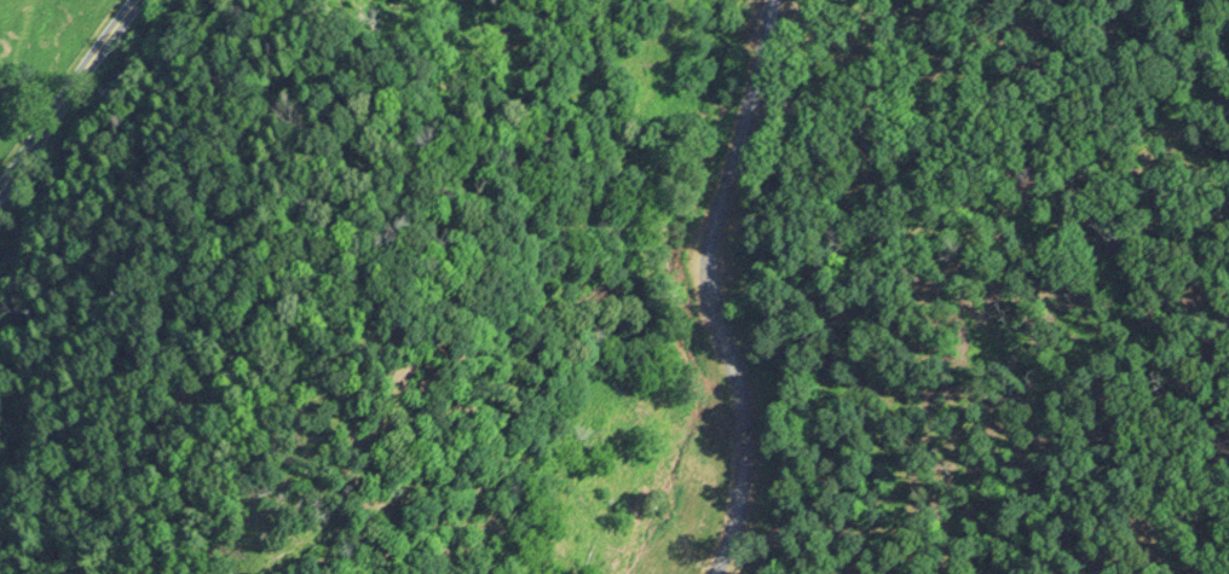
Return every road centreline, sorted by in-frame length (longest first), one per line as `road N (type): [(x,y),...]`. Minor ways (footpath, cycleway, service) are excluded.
road 1 (tertiary): [(0,202),(147,0)]

